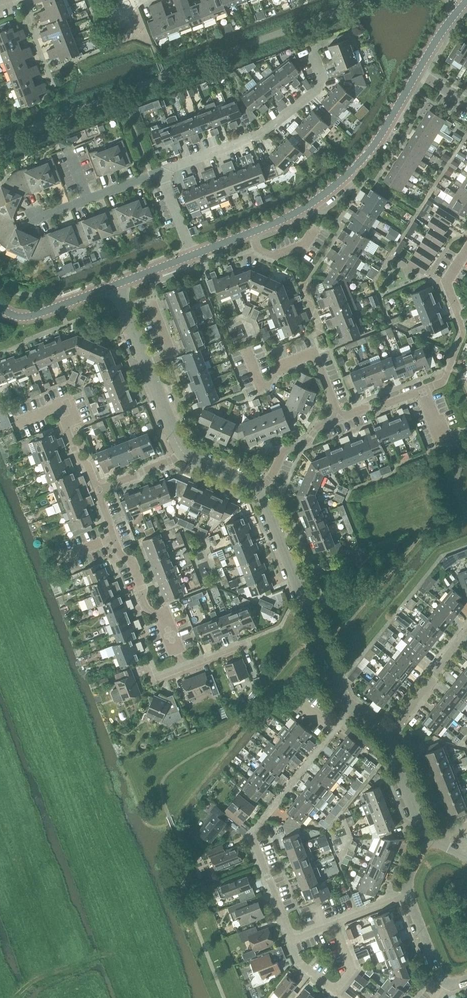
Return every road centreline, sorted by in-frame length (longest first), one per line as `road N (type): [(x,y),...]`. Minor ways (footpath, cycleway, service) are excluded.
road 1 (residential): [(191,257),(322,198),(382,137),(417,74)]
road 2 (residential): [(290,942),(250,836),(349,703)]
road 3 (residential): [(258,487),(349,703)]
road 4 (residential): [(158,174),(265,133),(323,83),(311,52)]
road 5 (residential): [(340,418),(314,354),(277,368),(260,386),(247,350)]
road 6 (residential): [(423,390),(444,382),(464,331),(446,282),(466,248)]
road 7 (residential): [(185,670),(164,617),(147,608),(114,537)]
road 8 (residential): [(290,942),(299,963),(337,994),(354,973),(336,924)]
road 9 (residential): [(98,488),(67,431),(65,403),(19,421)]
road 10 (residential): [(27,225),(158,174)]
road 11 (residential): [(386,734),(466,635)]
road 12 (residential): [(117,286),(36,316),(0,307)]

